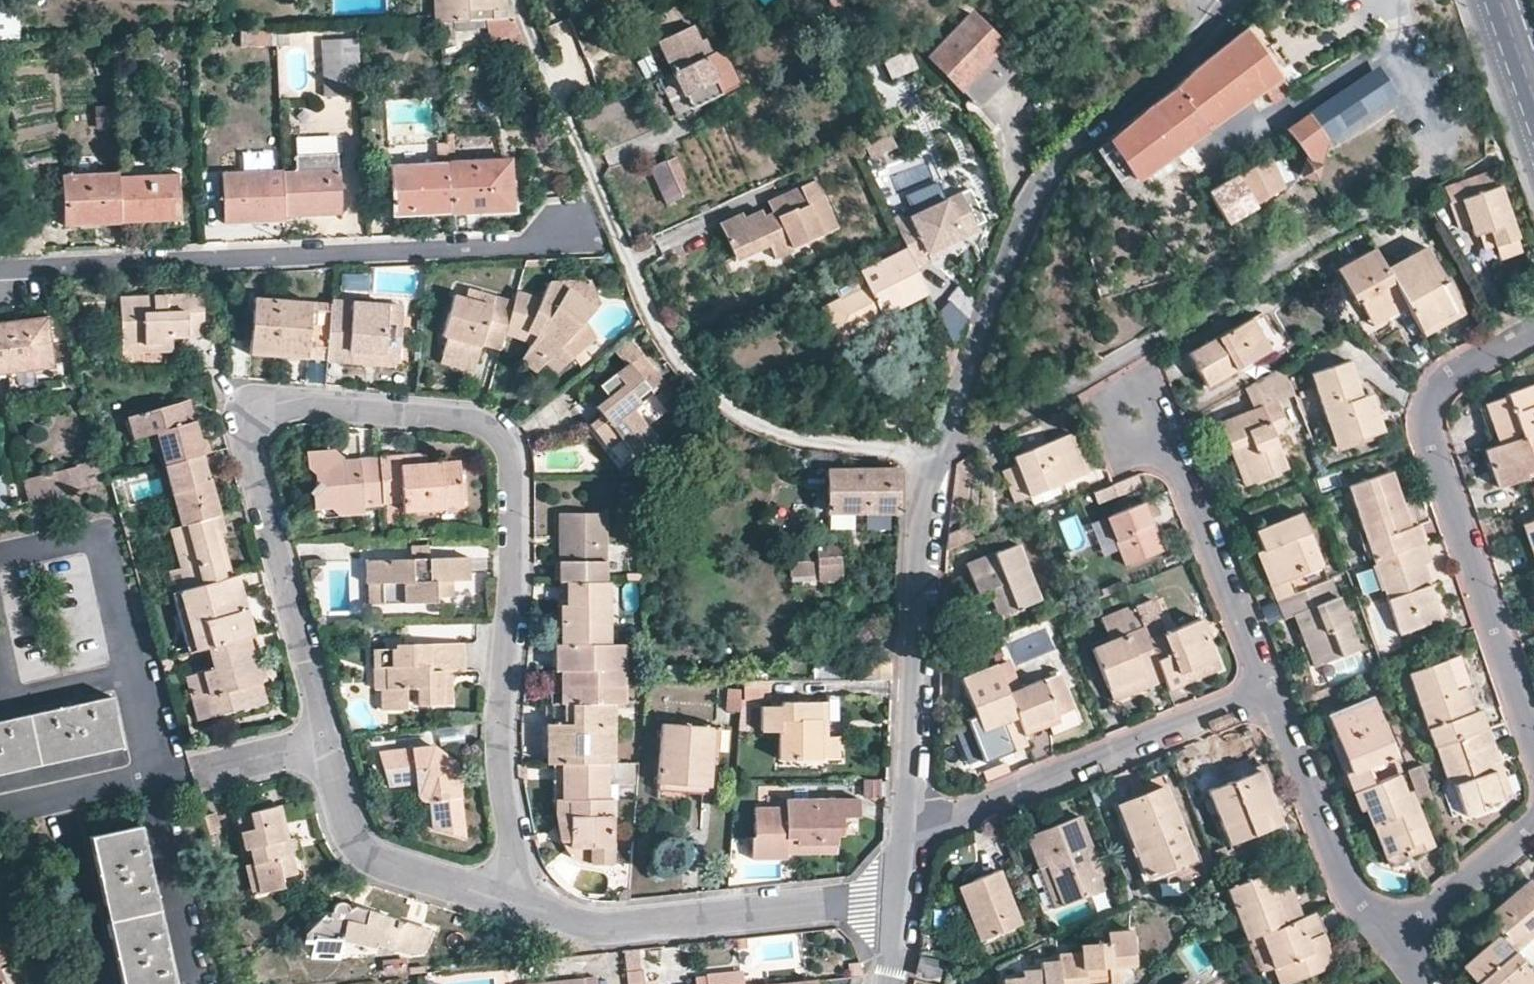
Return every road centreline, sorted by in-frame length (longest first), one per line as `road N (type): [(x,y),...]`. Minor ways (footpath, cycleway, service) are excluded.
road 1 (residential): [(515,897),(381,856),(341,827),(238,416),(254,403),(472,414),(494,424),(517,470),(501,725)]
road 2 (residential): [(941,455),(792,444),(732,417),(675,364),(516,0)]
road 3 (residential): [(573,229),(535,246),(0,269)]
road 4 (residential): [(941,455),(991,311),(1065,157),(1232,3)]
road 5 (residential): [(1533,330),(1444,378),(1427,404),(1533,745)]
road 6 (residential): [(903,894),(599,926),(515,897)]
road 7 (residential): [(911,834),(1268,690)]
road 8 (residential): [(911,834),(922,527),(941,455)]
road 9 (residential): [(1268,690),(1150,387)]
road 10 (residential): [(1390,943),(1347,885),(1268,690)]
road 11 (residential): [(1533,821),(1390,943)]
road 12 (residential): [(501,725),(515,897)]

